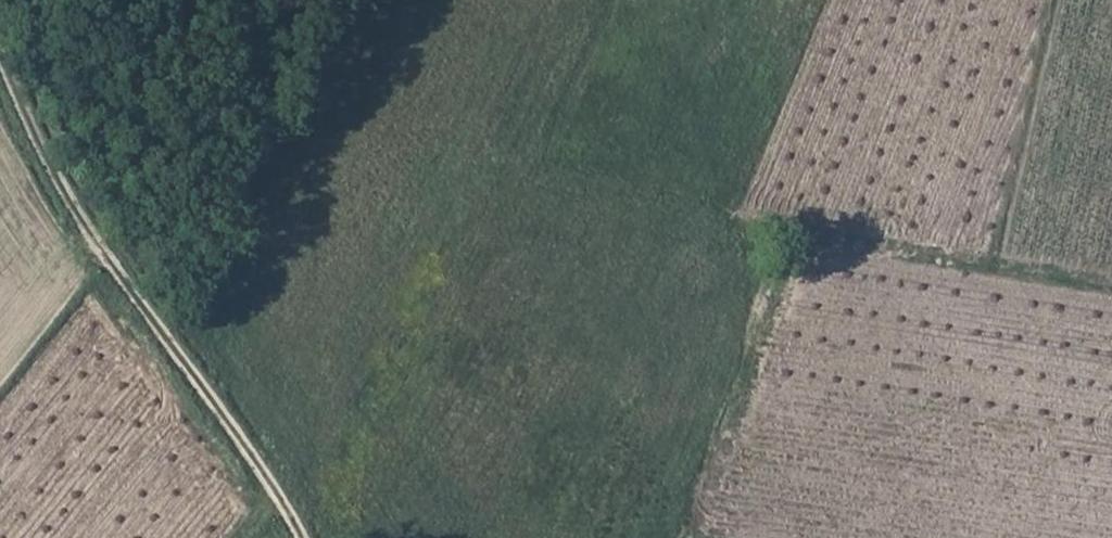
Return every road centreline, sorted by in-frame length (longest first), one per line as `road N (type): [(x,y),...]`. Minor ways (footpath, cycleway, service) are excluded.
road 1 (track): [(0,58),(111,260),(304,537)]

